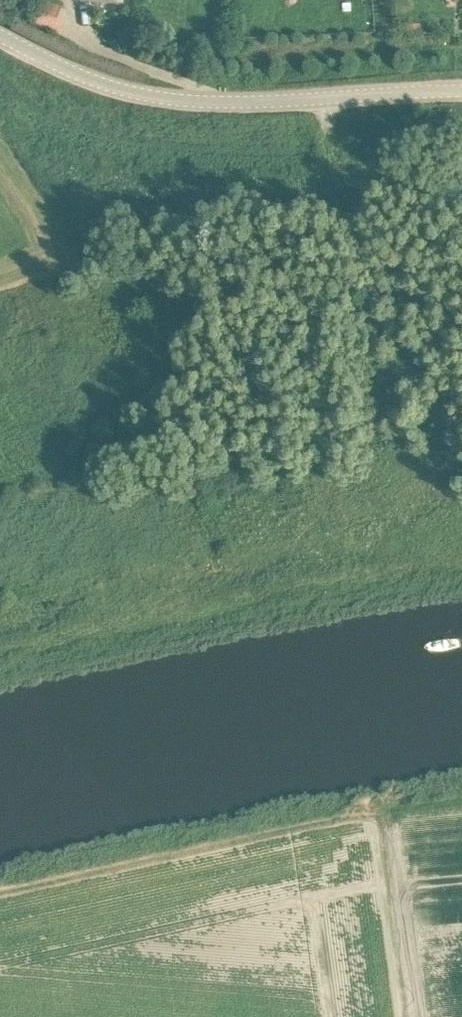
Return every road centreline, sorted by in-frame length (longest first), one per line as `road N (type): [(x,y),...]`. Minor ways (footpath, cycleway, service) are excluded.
road 1 (tertiary): [(0,30),(69,75),(196,104),(461,95)]

